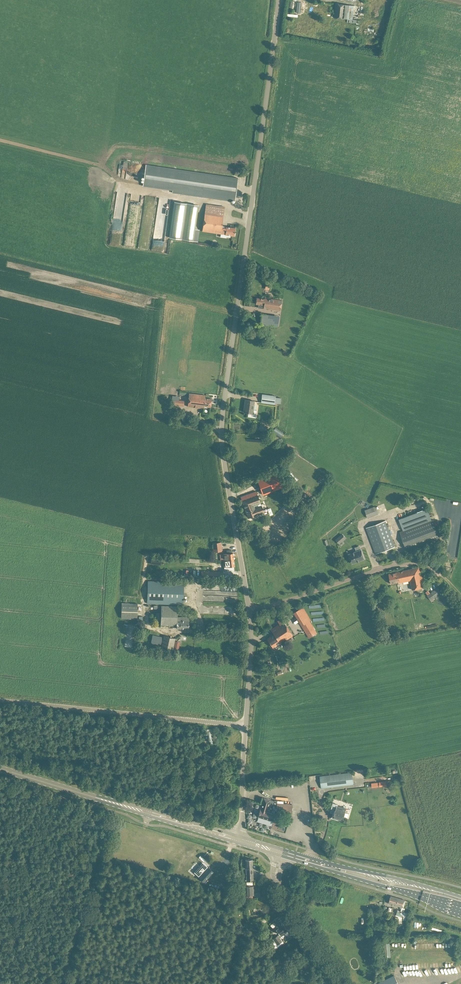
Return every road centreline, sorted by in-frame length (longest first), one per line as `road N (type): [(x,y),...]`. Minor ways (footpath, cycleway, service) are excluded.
road 1 (unclassified): [(250,612),(222,428),(279,0)]
road 2 (tertiary): [(237,840),(0,769)]
road 3 (unclassified): [(246,726),(0,700)]
road 4 (unclassified): [(250,612),(395,566),(427,566)]
road 5 (tertiary): [(326,866),(460,910)]
road 6 (tertiary): [(460,897),(326,866)]
road 7 (unclassified): [(348,983),(276,879)]

